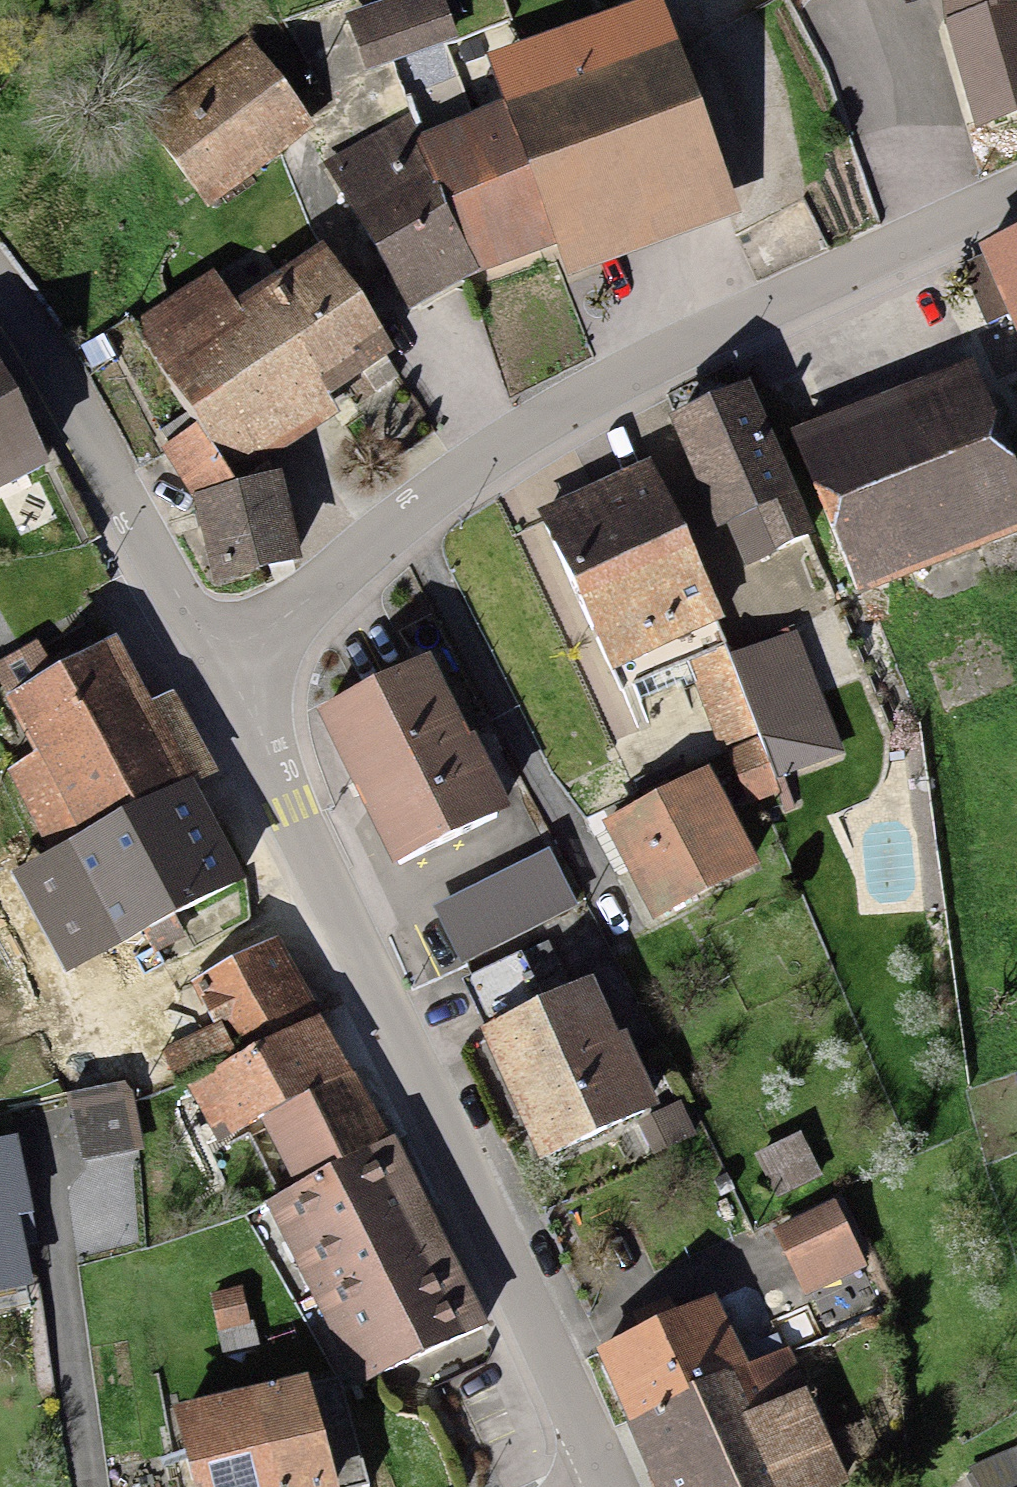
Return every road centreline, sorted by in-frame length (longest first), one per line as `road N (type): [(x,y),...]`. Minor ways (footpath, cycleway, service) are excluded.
road 1 (tertiary): [(224,666),(497,451),(818,285),(1016,197)]
road 2 (tertiary): [(609,1486),(224,666)]
road 3 (tertiary): [(224,666),(108,466),(0,307)]

